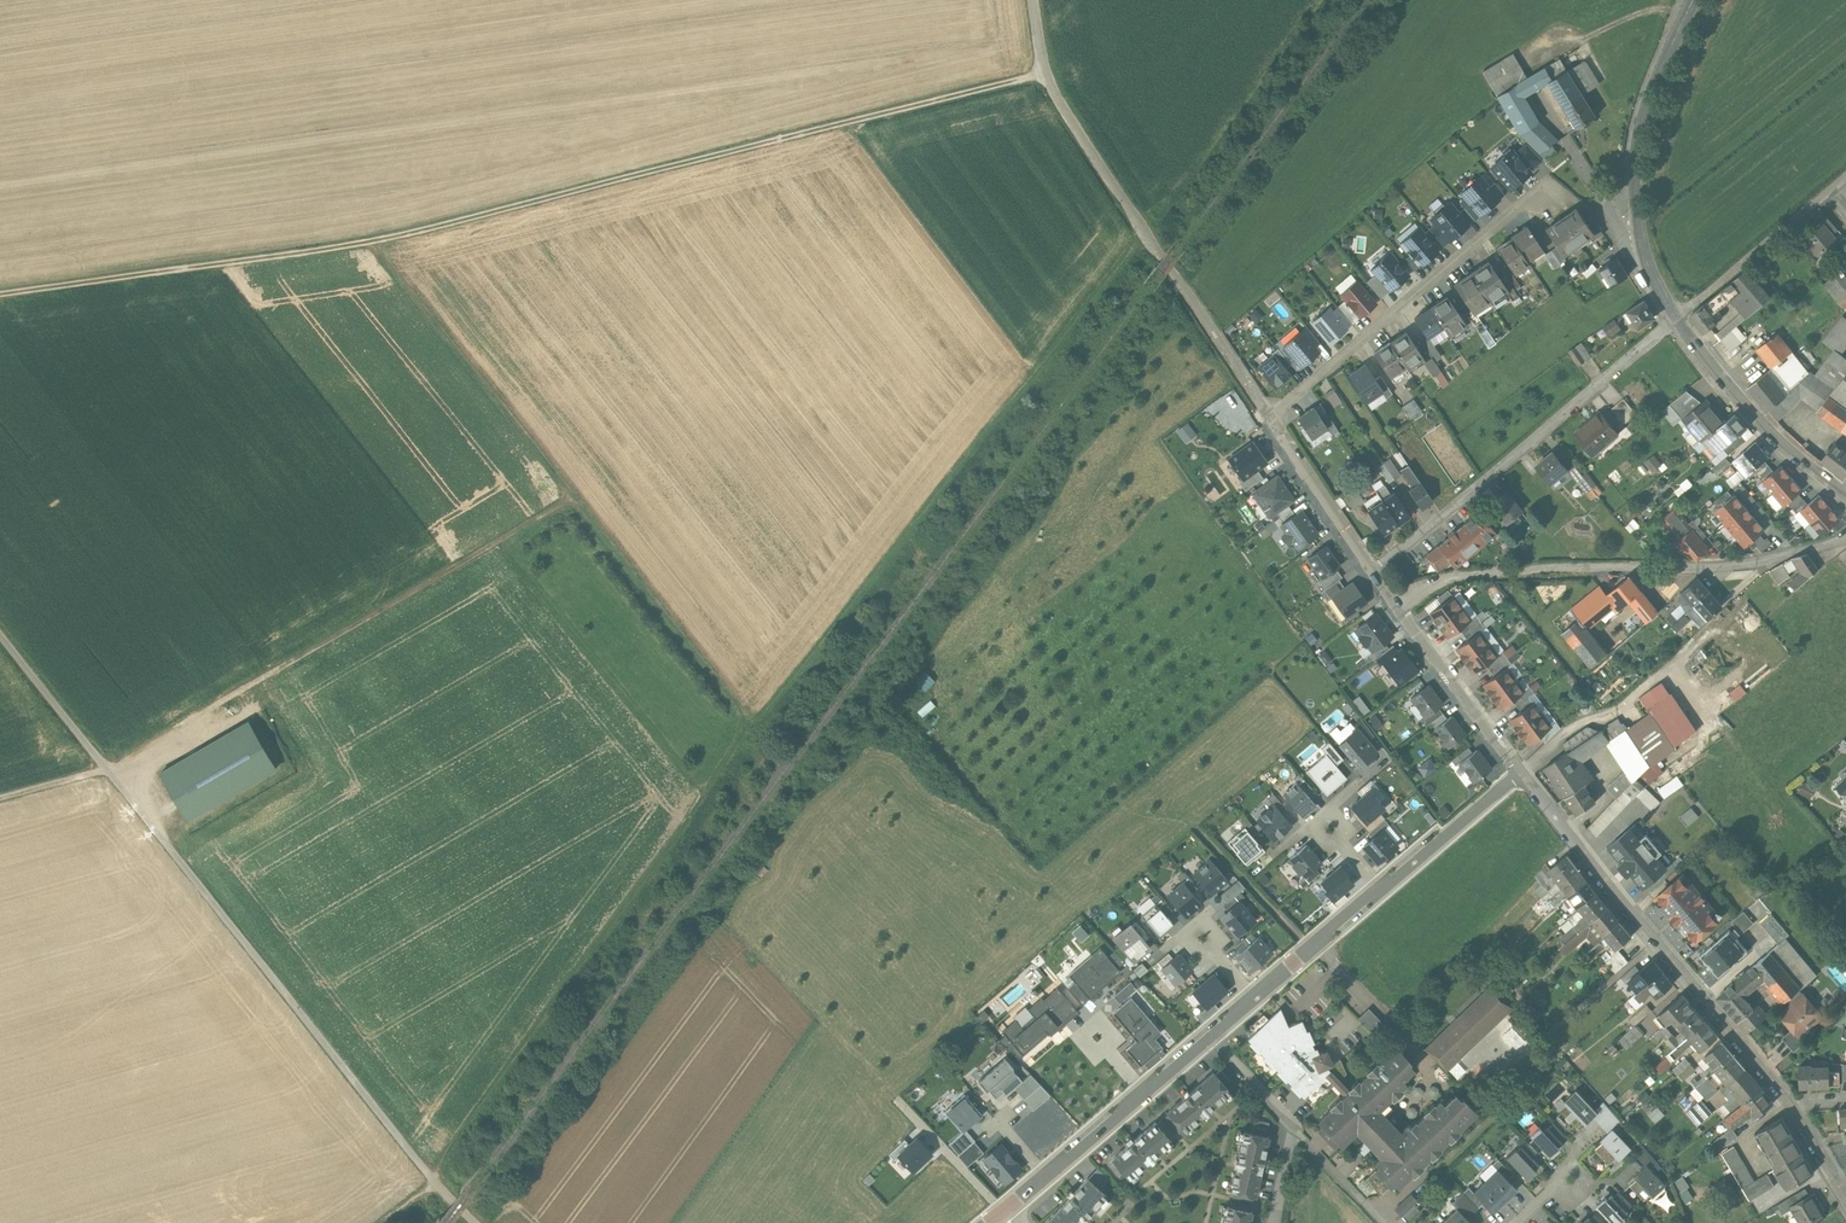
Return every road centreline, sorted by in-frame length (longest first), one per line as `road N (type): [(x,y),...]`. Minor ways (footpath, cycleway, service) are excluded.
road 1 (track): [(1047,76),(369,243),(0,294)]
road 2 (track): [(0,633),(434,1180),(476,1222)]
road 3 (track): [(757,726),(369,243)]
road 4 (track): [(107,766),(569,500)]
road 5 (residential): [(1845,537),(1739,564),(1472,574),(1394,602)]
road 6 (residential): [(1524,778),(1794,1108)]
road 7 (unclassified): [(1034,0),(1054,94),(1230,356)]
road 8 (residential): [(1375,574),(1676,320)]
road 9 (residential): [(1271,416),(1520,206),(1549,197)]
road 10 (residential): [(1676,320),(1644,256),(1635,177),(1655,83),(1693,0)]
road 11 (residential): [(1845,496),(1753,413),(1676,320)]
road 12 (residential): [(1676,320),(1845,178)]
road 13 (residential): [(1394,602),(1524,778)]
road 14 (residential): [(1271,416),(1375,574)]
road 15 (residential): [(1384,894),(1524,778)]
road 16 (residential): [(1257,1002),(1384,894)]
road 17 (residential): [(1049,1181),(1148,1097)]
road 18 (residential): [(1380,1222),(1295,1132)]
road 19 (residential): [(1211,1043),(1295,1132)]

